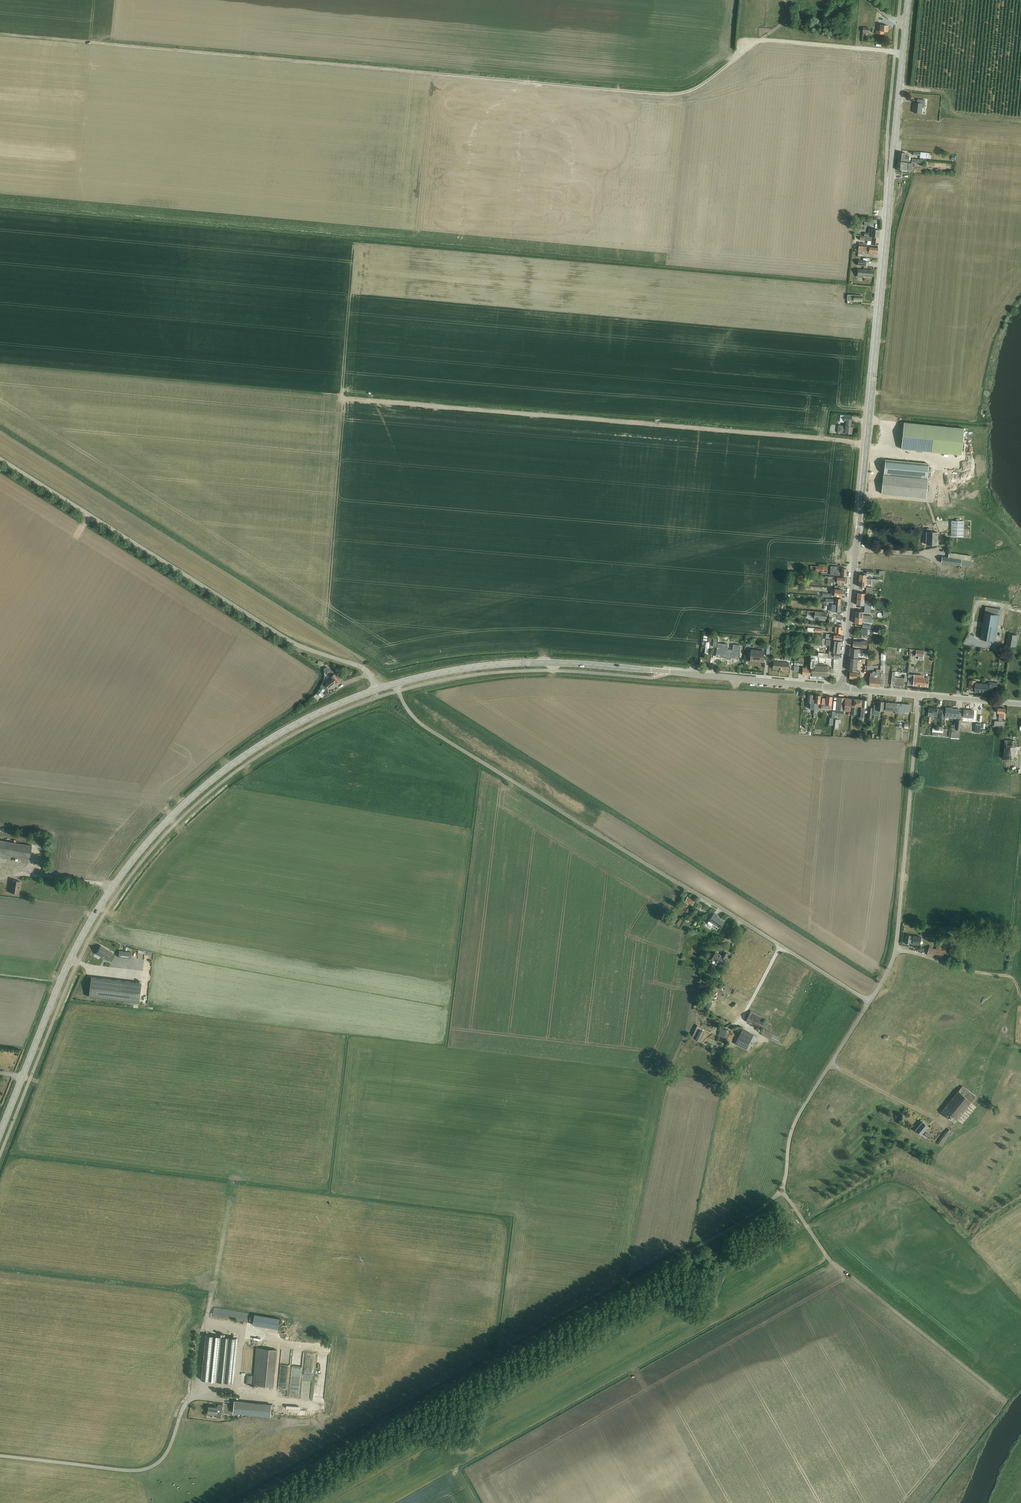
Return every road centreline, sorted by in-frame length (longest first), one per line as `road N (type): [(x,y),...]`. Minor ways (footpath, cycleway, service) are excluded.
road 1 (track): [(0,34),(675,94),(707,81),(782,24),(785,0)]
road 2 (tertiary): [(840,687),(906,0)]
road 3 (track): [(236,1502),(628,1286),(666,1073)]
road 4 (tertiary): [(0,1134),(76,949),(140,851),(193,795),(267,740),(376,690)]
road 5 (unclassified): [(870,1002),(423,726),(395,684)]
road 6 (track): [(867,443),(346,398)]
road 7 (unclassified): [(376,690),(363,668),(292,643),(0,458)]
road 8 (tertiary): [(395,684),(513,663),(683,674)]
road 9 (unclassified): [(870,1002),(896,949),(917,724)]
road 10 (unclassified): [(0,1457),(144,1470),(165,1459),(182,1414)]
road 11 (unclassified): [(780,1191),(796,1121),(870,1002)]
road 12 (unclassified): [(628,1286),(780,1191)]
road 13 (tertiary): [(840,687),(683,674)]

